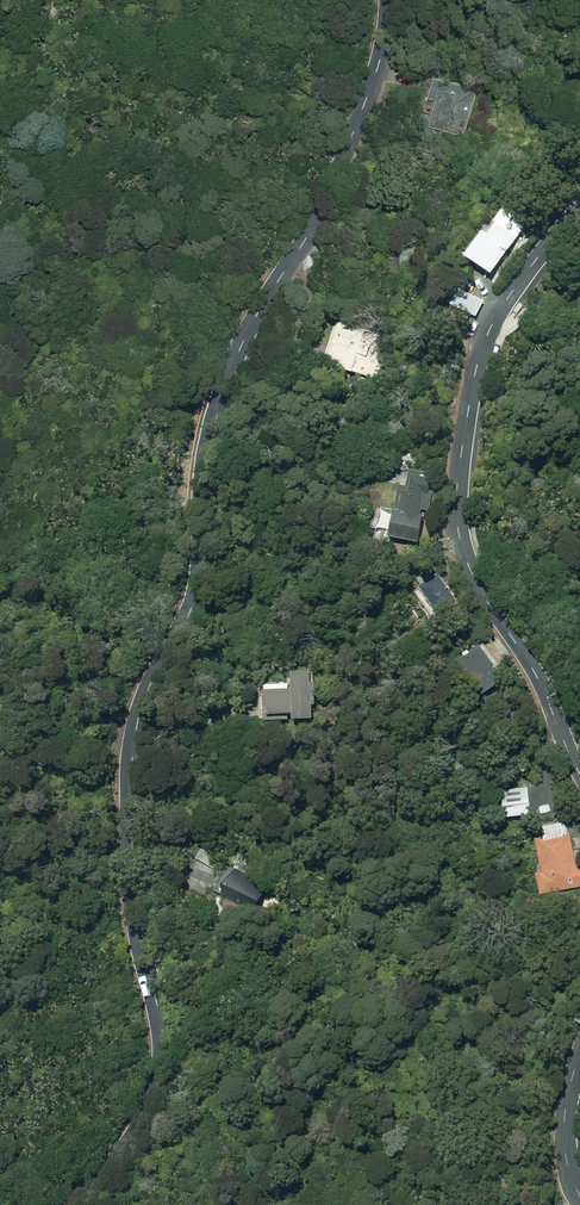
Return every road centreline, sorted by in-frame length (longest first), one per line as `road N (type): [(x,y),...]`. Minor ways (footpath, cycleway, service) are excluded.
road 1 (residential): [(397,0),(384,95),(260,372),(151,751),(142,810),(162,1030),(153,1090),(80,1204)]
road 2 (residential): [(579,211),(499,308),(474,371),(455,527),(579,769)]
road 3 (residential): [(579,1065),(566,1142),(579,1204)]

